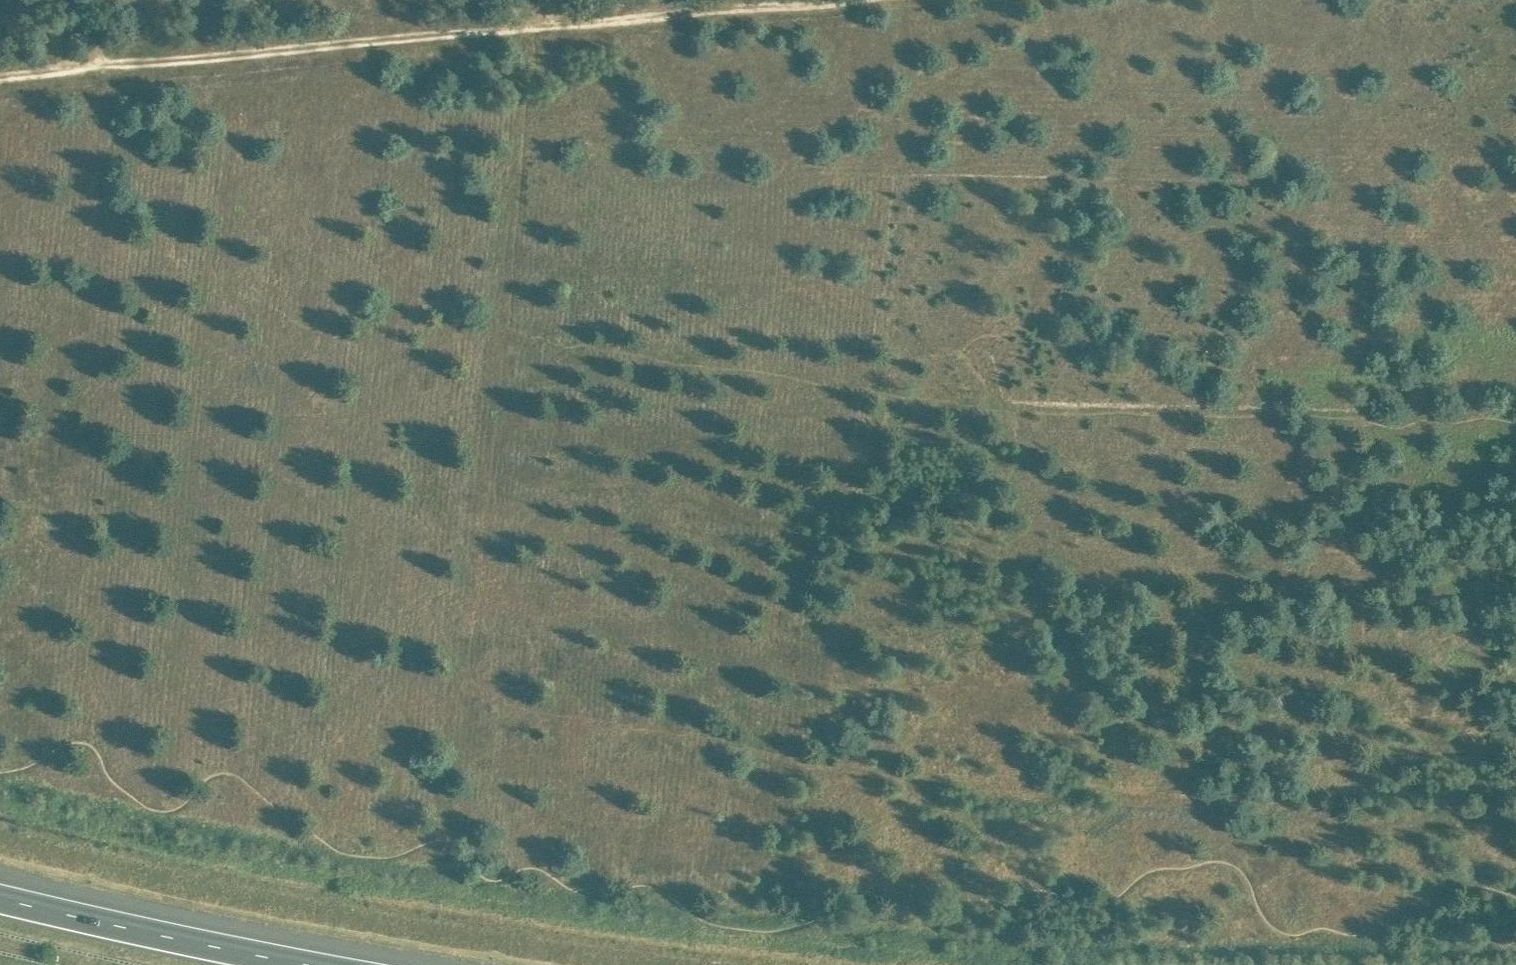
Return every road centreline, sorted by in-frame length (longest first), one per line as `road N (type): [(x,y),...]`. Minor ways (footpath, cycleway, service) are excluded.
road 1 (track): [(871,0),(0,79)]
road 2 (motorway): [(319,964),(0,894)]

